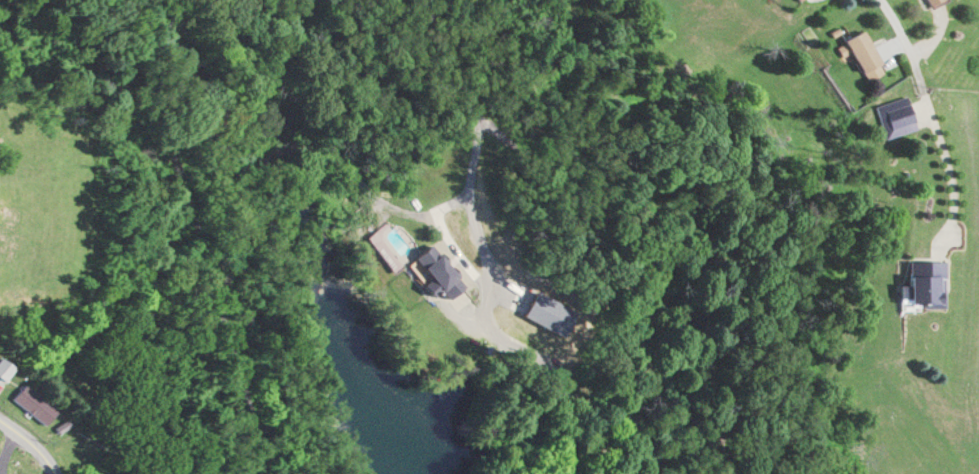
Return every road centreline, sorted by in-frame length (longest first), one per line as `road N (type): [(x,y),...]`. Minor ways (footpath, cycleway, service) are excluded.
road 1 (residential): [(877,0),(954,190),(956,232)]

